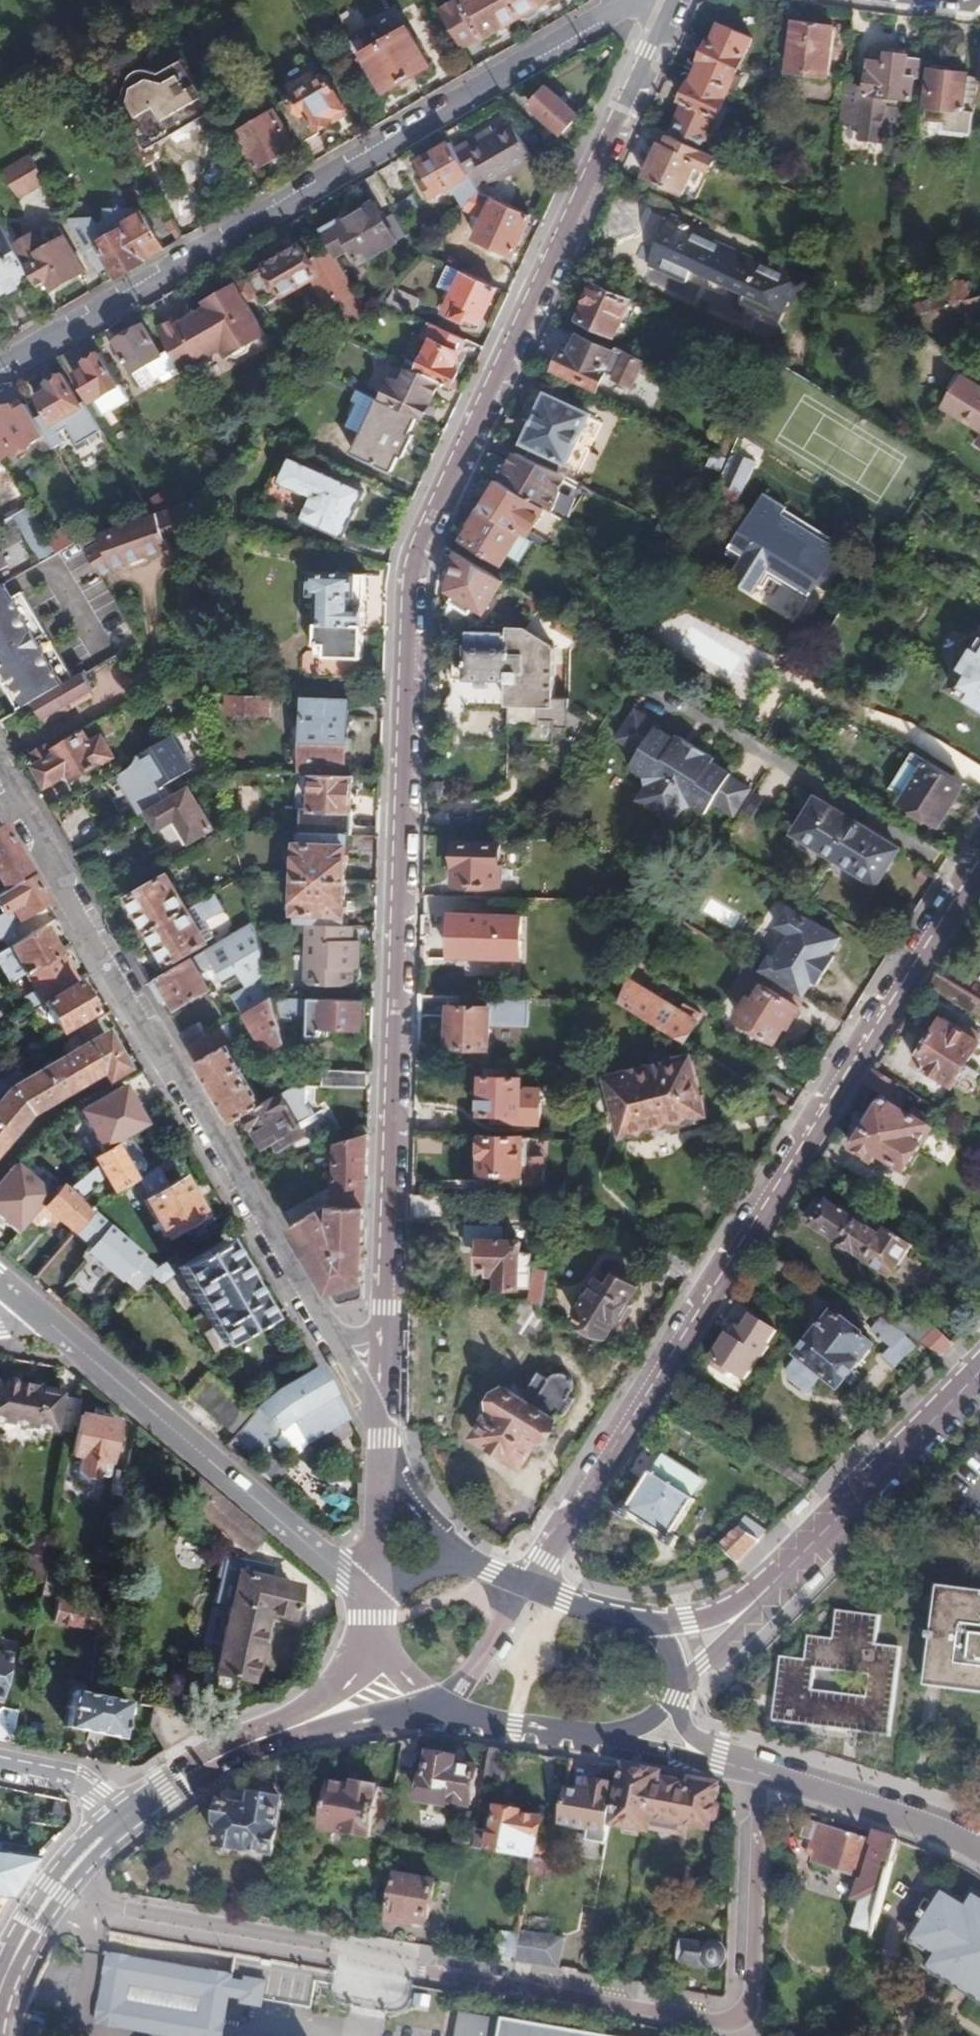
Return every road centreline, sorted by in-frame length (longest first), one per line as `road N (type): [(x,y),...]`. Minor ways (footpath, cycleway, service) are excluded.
road 1 (unclassified): [(670,0),(412,567),(382,1437)]
road 2 (residential): [(754,1768),(753,1988),(739,2014),(713,2025),(46,1904)]
road 3 (tertiary): [(528,1587),(979,873)]
road 4 (residential): [(382,1437),(0,770)]
road 5 (unclassified): [(0,365),(627,0)]
road 6 (tertiary): [(371,1600),(78,1343)]
road 7 (tertiary): [(748,1608),(979,1373)]
road 8 (tertiary): [(979,1854),(844,1794),(754,1768)]
road 9 (secondary): [(118,1821),(213,1756),(311,1721)]
road 10 (secondary): [(447,1706),(514,1727),(597,1737)]
road 11 (residential): [(0,1759),(73,1774),(118,1821)]
road 12 (secondary): [(311,1721),(447,1706)]
road 13 (secondary): [(655,1622),(528,1587)]

